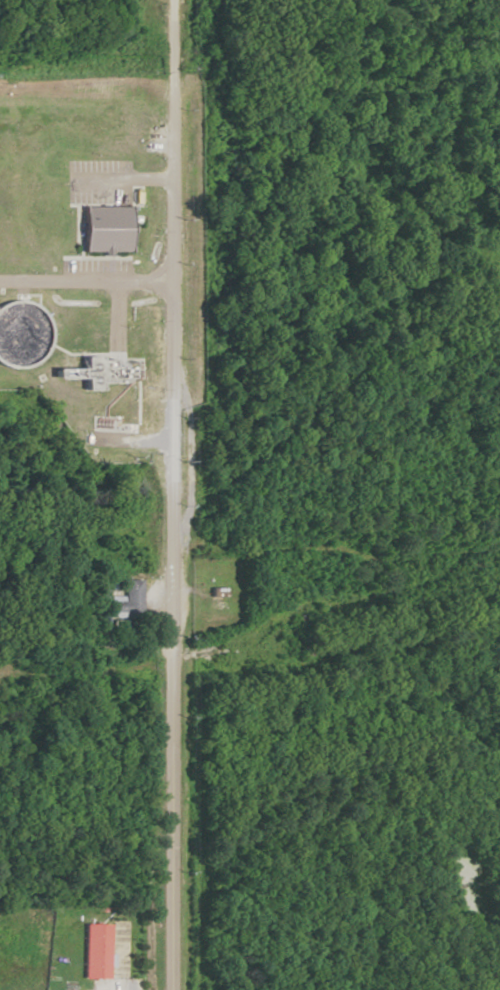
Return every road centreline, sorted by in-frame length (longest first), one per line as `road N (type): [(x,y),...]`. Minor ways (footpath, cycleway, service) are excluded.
road 1 (residential): [(170,989),(170,0)]
road 2 (track): [(282,615),(173,664),(0,672)]
road 3 (track): [(499,554),(469,556),(419,579),(282,615)]
road 4 (residential): [(171,270),(0,270)]

